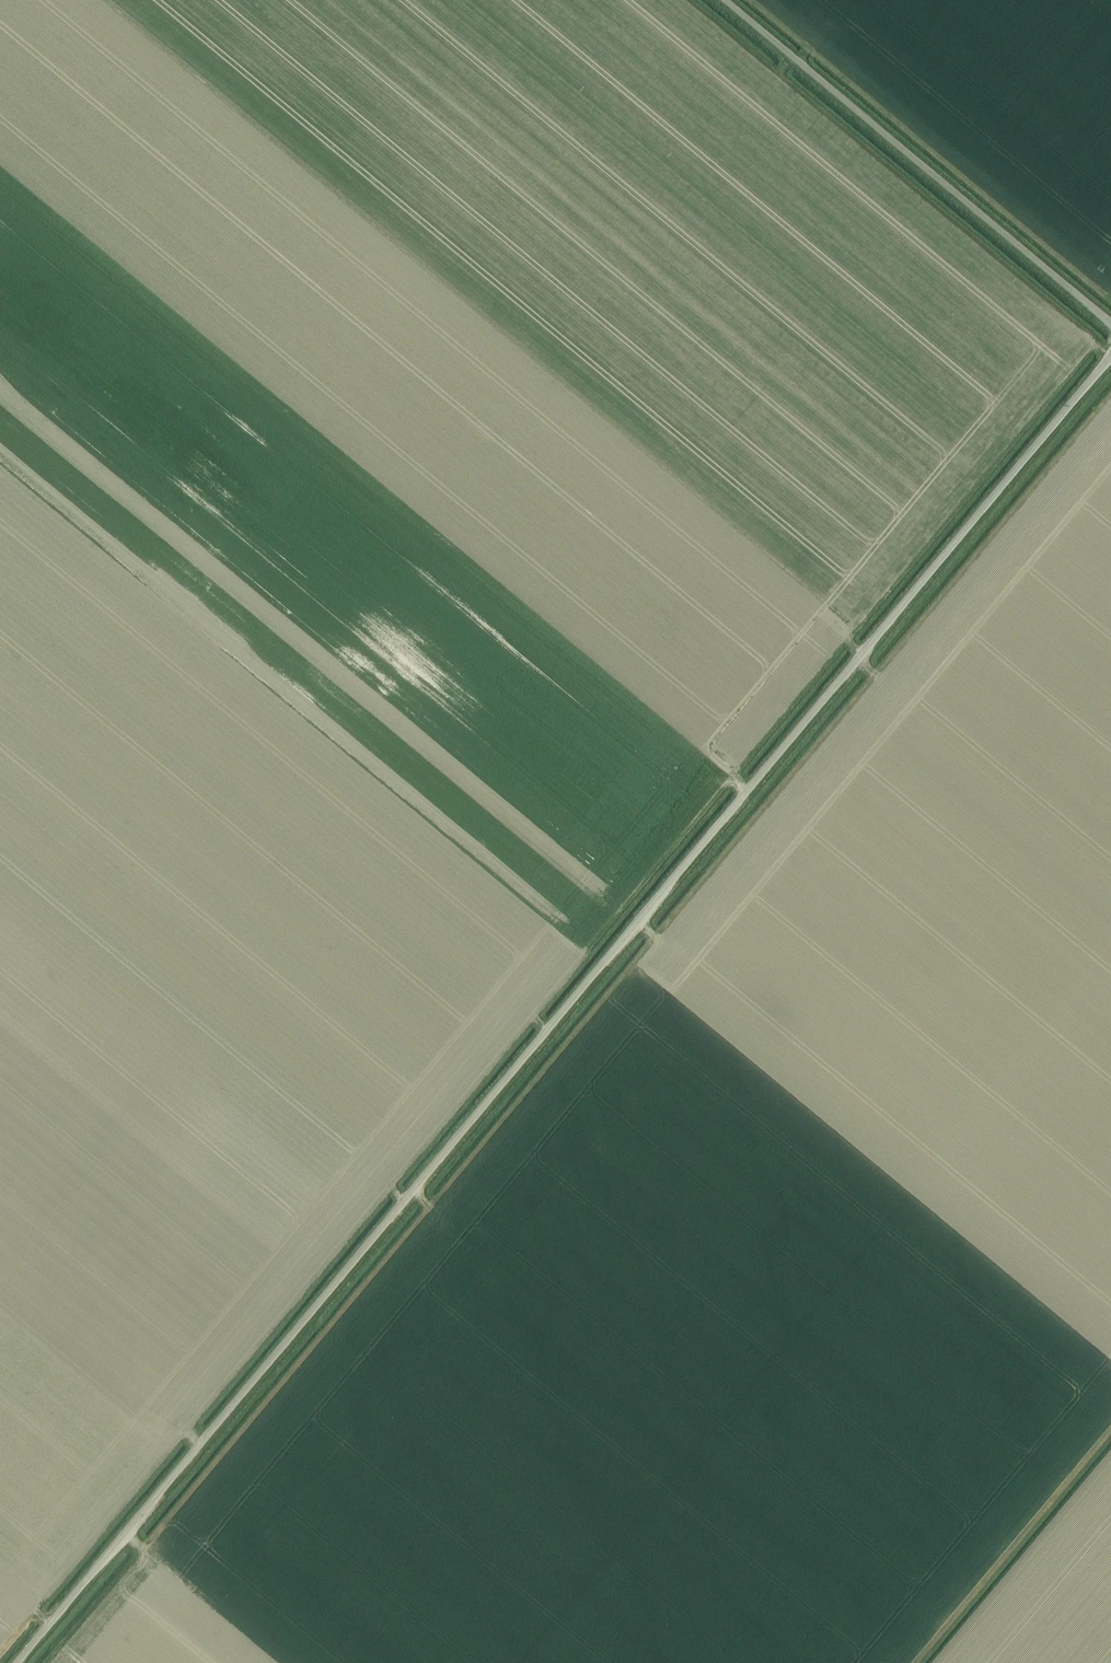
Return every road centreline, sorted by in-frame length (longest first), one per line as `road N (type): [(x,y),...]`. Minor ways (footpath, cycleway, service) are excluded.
road 1 (unclassified): [(19,1662),(1110,357)]
road 2 (unclassified): [(1110,324),(723,0)]
road 3 (track): [(932,1662),(1110,1451)]

